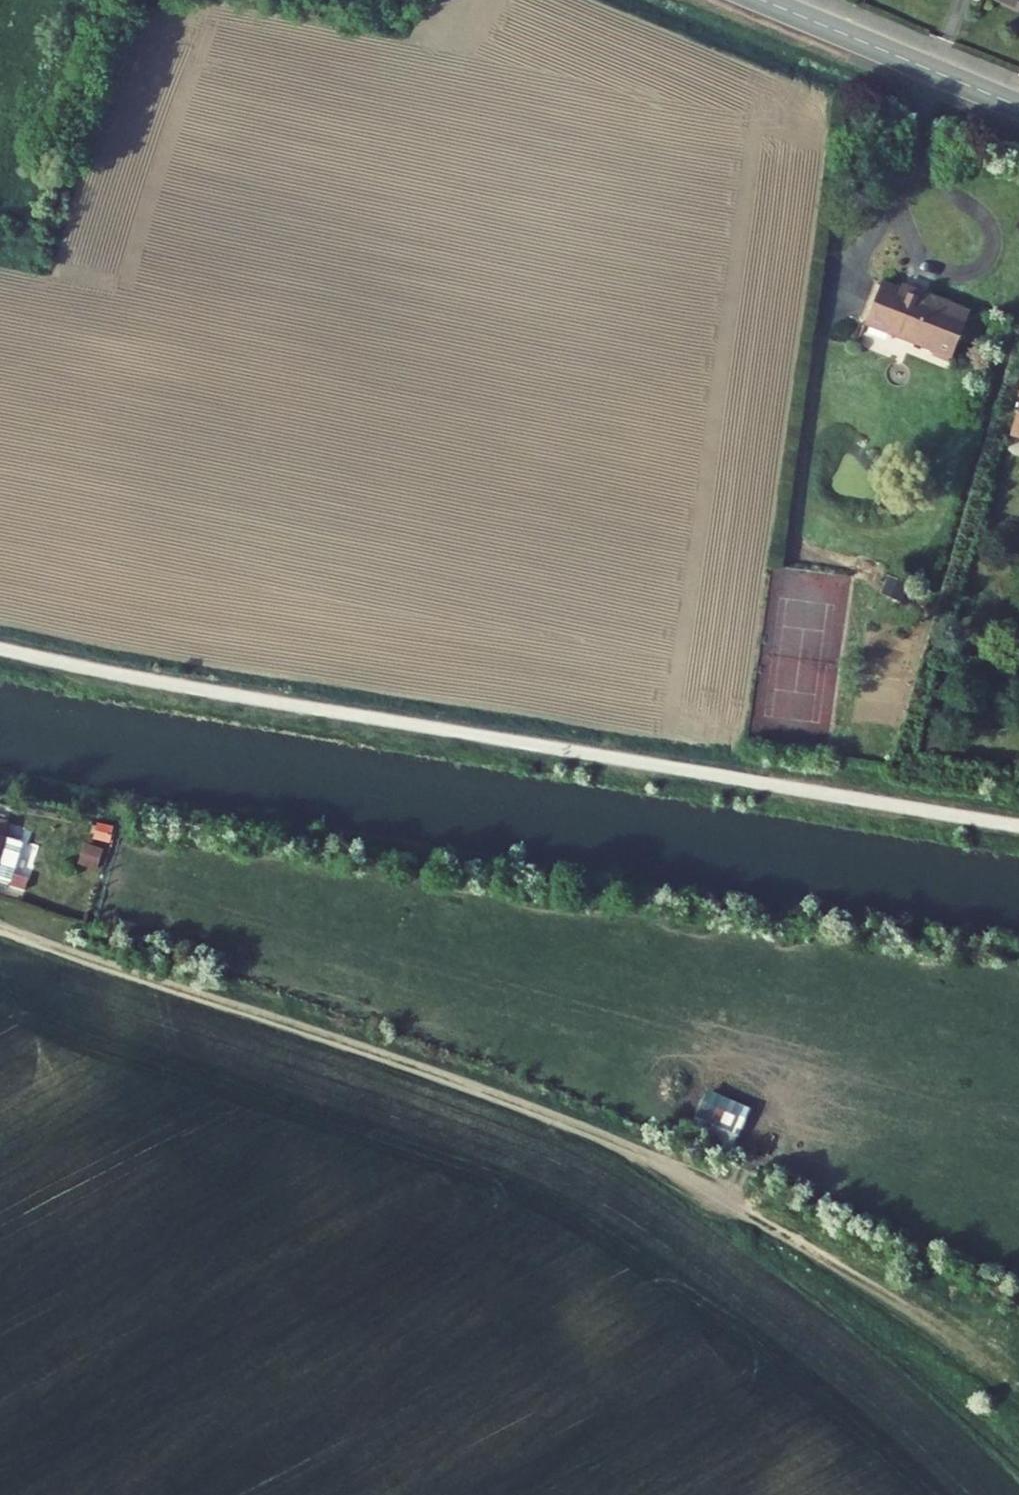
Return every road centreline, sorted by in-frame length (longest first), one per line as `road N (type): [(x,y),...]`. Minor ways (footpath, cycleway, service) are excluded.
road 1 (track): [(0,927),(388,1054),(738,1205),(939,1303)]
road 2 (residential): [(761,0),(1018,107)]

